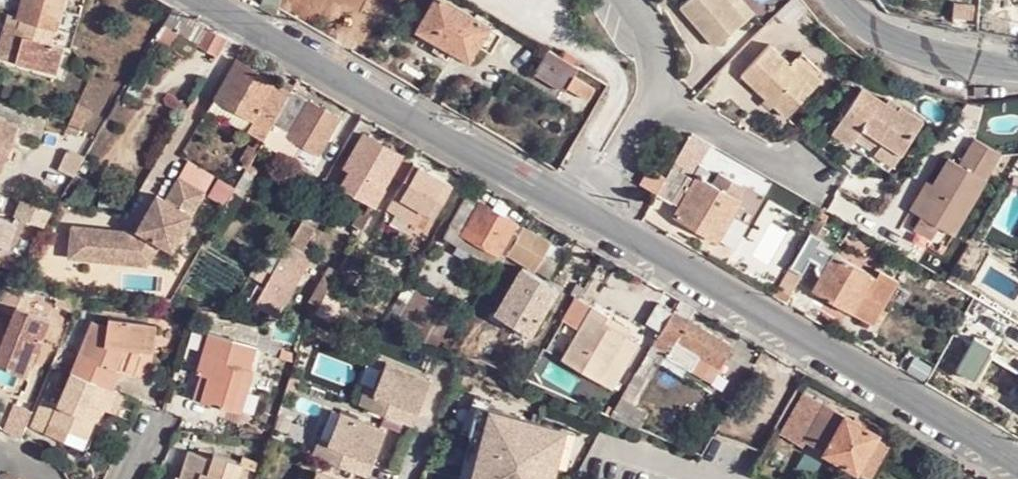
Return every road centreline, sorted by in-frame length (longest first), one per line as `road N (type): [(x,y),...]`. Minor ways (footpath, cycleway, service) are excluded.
road 1 (residential): [(1017,465),(201,0)]
road 2 (residential): [(1017,70),(981,69),(910,46),(847,0)]

